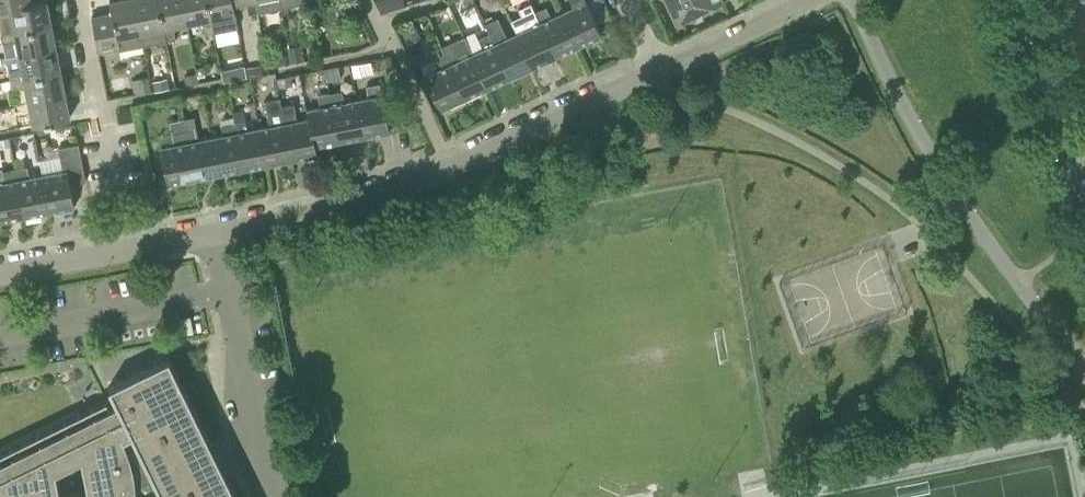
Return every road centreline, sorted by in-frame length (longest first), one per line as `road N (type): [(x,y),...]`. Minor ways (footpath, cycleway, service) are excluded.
road 1 (residential): [(224,232),(399,187),(659,68)]
road 2 (residential): [(276,496),(224,232)]
road 3 (residential): [(130,250),(79,0)]
road 4 (tertiary): [(1084,197),(1018,0)]
road 5 (residential): [(659,68),(808,0)]
road 6 (residential): [(0,275),(130,250)]

